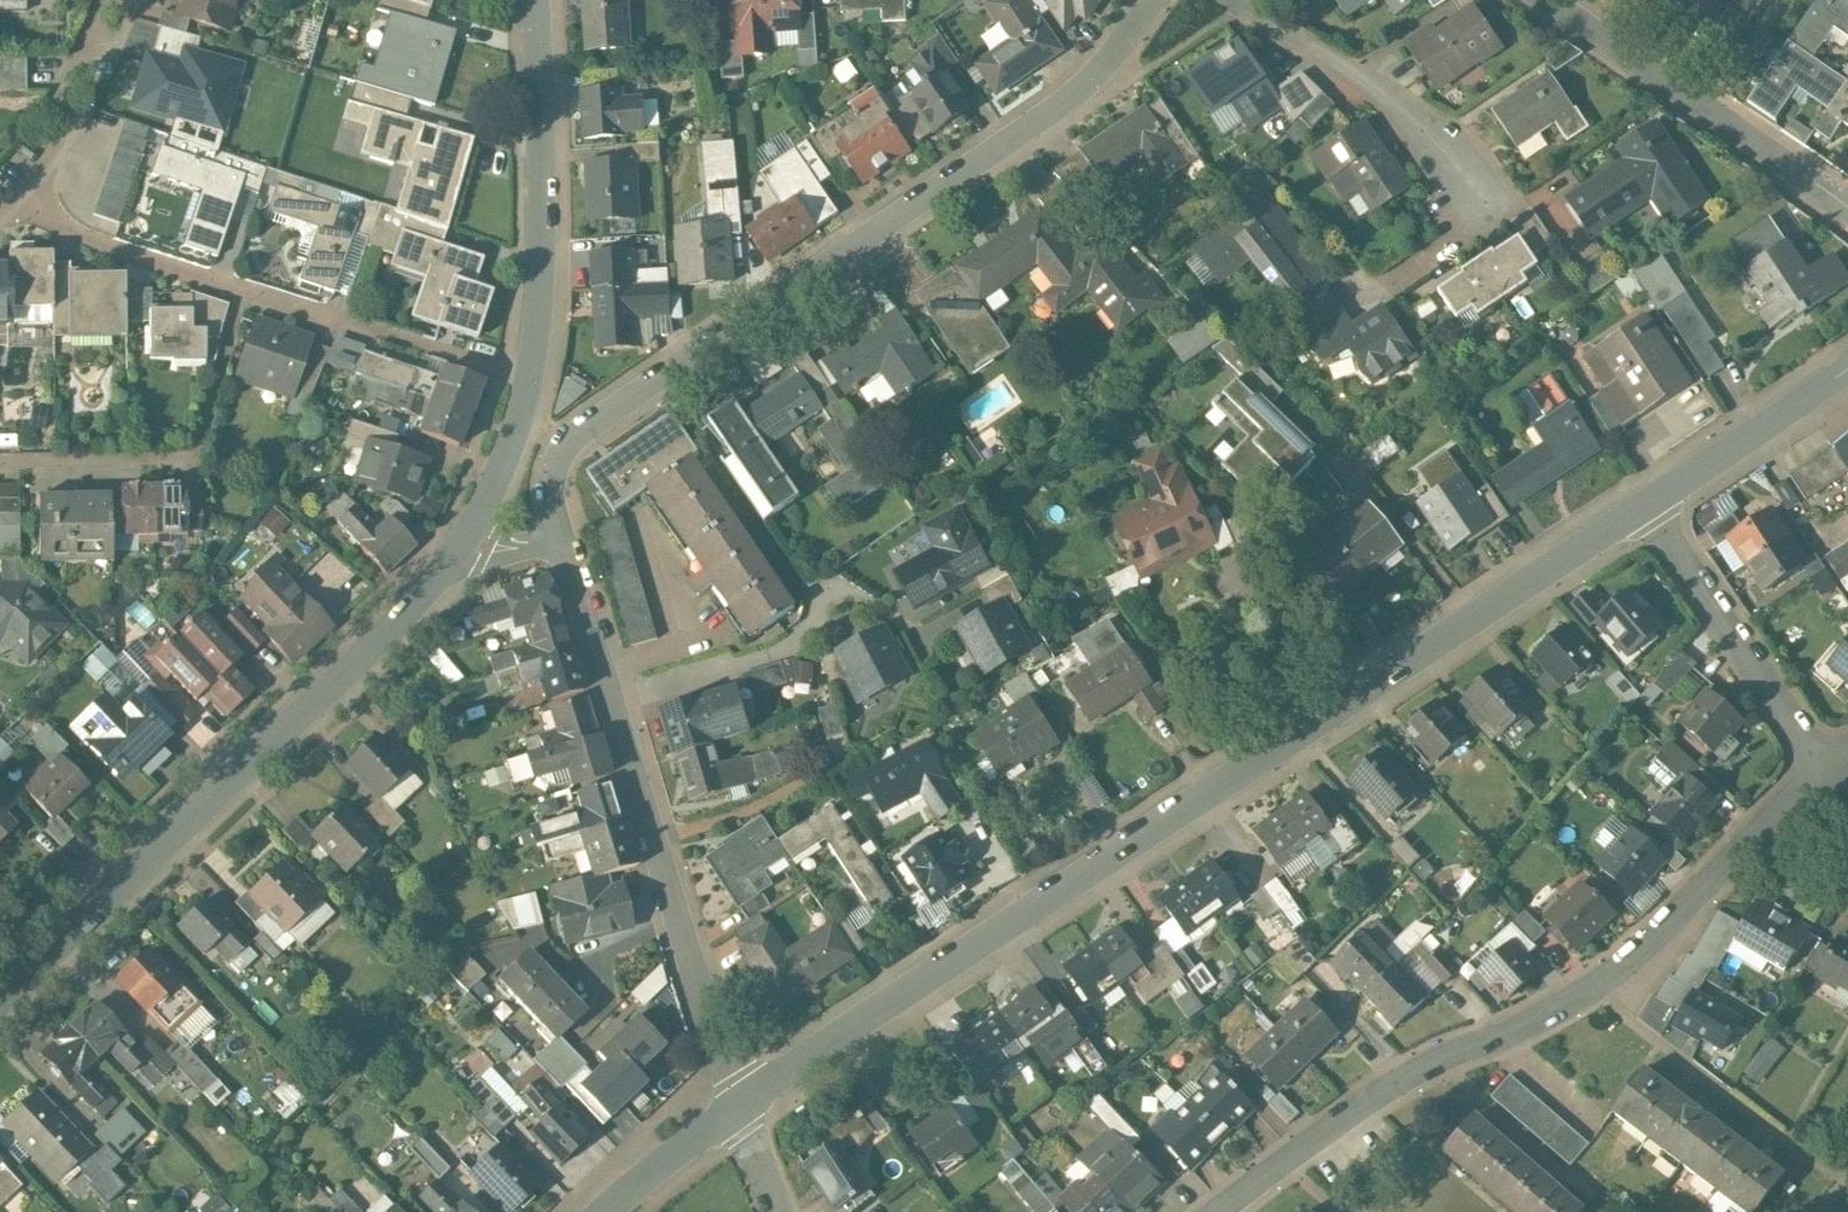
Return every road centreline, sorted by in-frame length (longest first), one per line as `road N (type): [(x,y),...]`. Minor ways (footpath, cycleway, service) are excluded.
road 1 (residential): [(1644,508),(739,1102)]
road 2 (residential): [(1156,0),(1077,94),(564,444),(548,485),(559,539)]
road 3 (residential): [(1220,1211),(1377,1091),(1593,991),(1658,937),(1822,764)]
road 4 (tertiary): [(0,994),(463,540)]
road 5 (residential): [(559,539),(739,1102)]
road 6 (tertiary): [(463,540),(510,447),(536,334),(536,0)]
road 7 (residential): [(1231,0),(1410,107),(1494,216),(1399,280)]
road 8 (residential): [(17,175),(53,223),(365,328)]
road 9 (tertiary): [(1847,208),(1548,0)]
road 10 (residential): [(1822,764),(1644,508)]
road 11 (residential): [(1847,367),(1644,508)]
road 12 (residential): [(17,175),(56,119),(112,0)]
road 13 (residential): [(739,1102),(604,1211)]

